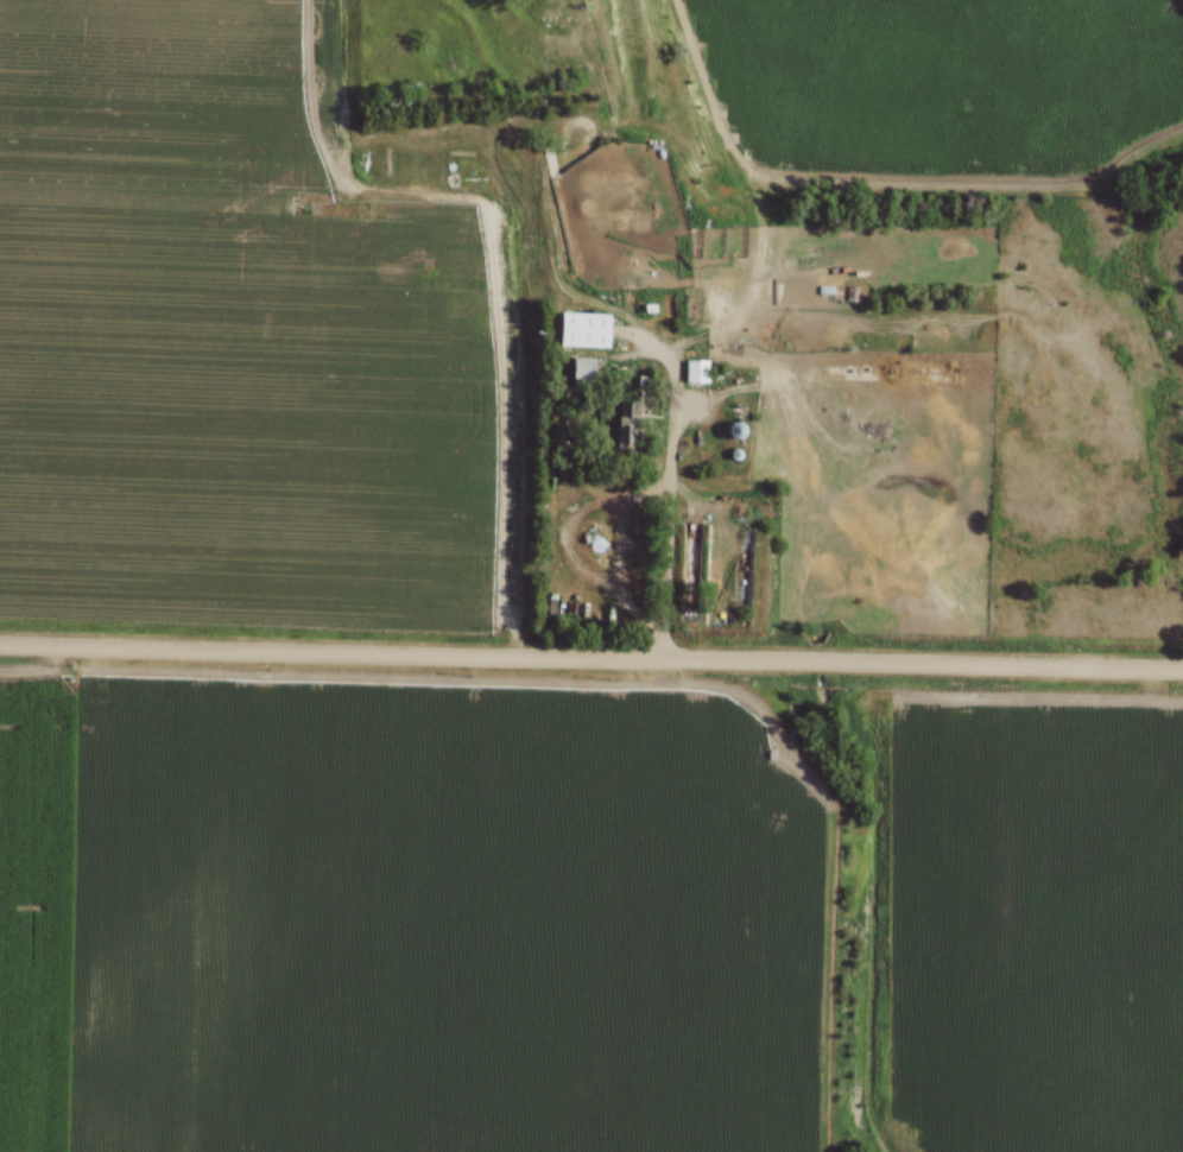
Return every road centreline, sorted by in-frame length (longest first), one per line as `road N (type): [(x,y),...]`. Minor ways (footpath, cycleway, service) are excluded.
road 1 (tertiary): [(1182,669),(0,642)]

